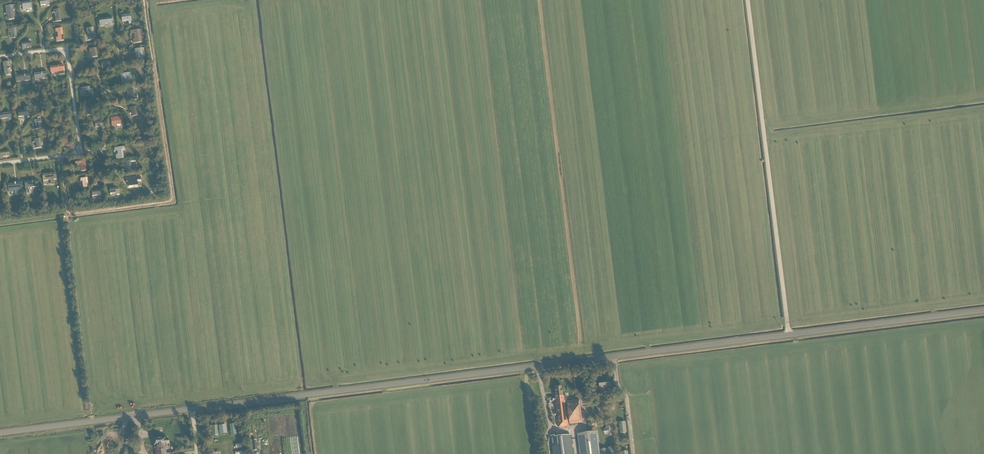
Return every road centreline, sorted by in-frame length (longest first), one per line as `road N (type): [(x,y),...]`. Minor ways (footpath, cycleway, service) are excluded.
road 1 (tertiary): [(0,434),(789,335)]
road 2 (unclassified): [(789,335),(748,0)]
road 3 (tertiary): [(789,335),(983,310)]
road 4 (residential): [(61,156),(81,147),(67,54),(0,57)]

